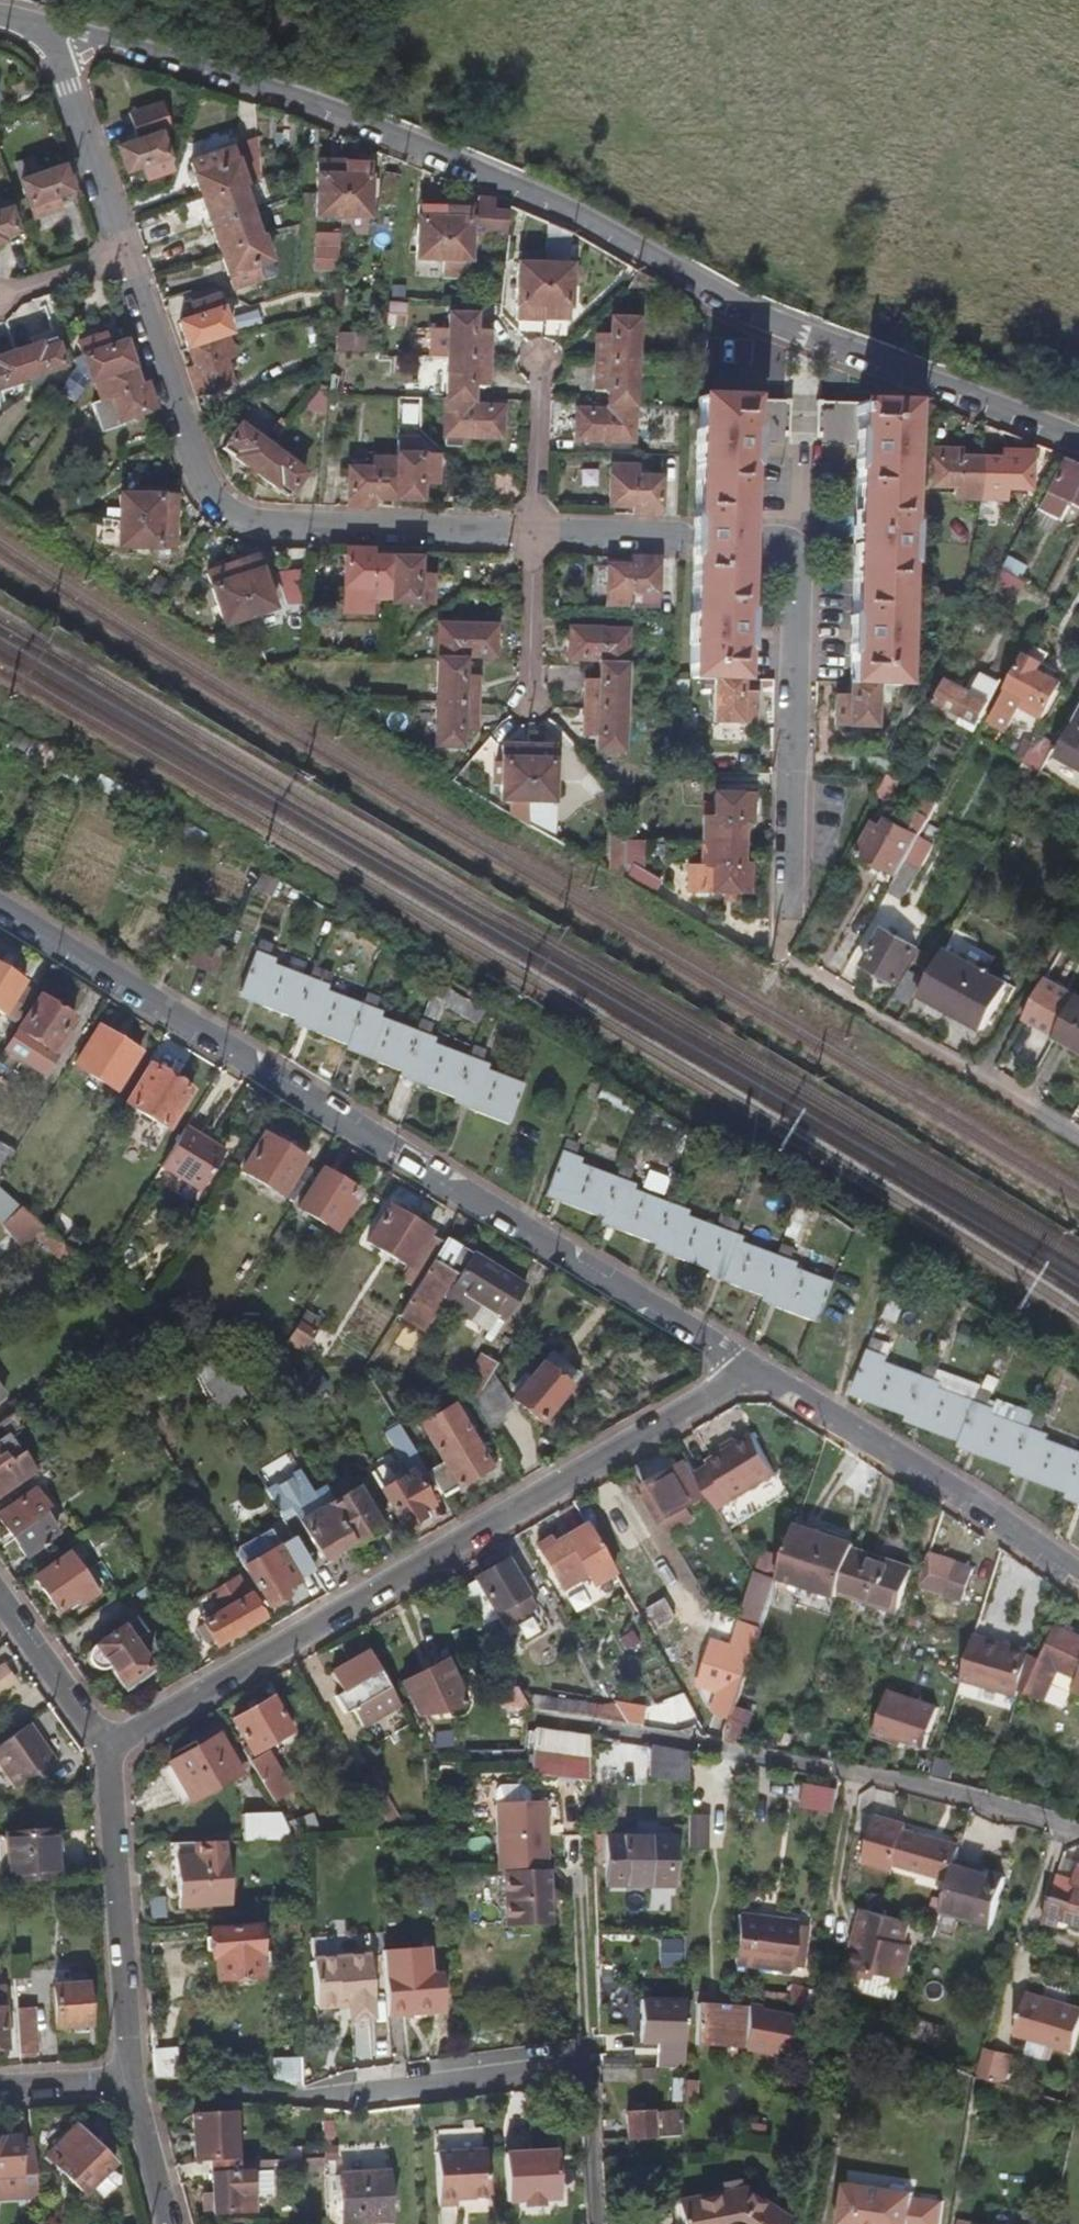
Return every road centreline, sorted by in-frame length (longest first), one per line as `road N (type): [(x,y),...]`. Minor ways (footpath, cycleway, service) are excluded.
road 1 (residential): [(1078,443),(809,339),(413,149),(203,67),(35,29)]
road 2 (residential): [(0,913),(744,1369)]
road 3 (residential): [(744,1369),(103,1750)]
road 4 (residential): [(786,959),(797,548),(527,533)]
road 5 (residential): [(126,2084),(320,2098),(557,2060),(579,2065),(592,2095),(600,2223)]
road 6 (residential): [(527,533),(226,518),(189,471),(123,252)]
road 7 (residential): [(547,1723),(858,1776),(1078,1835)]
road 8 (residential): [(744,1369),(1078,1573)]
road 9 (residential): [(786,959),(1078,1142)]
road 10 (residential): [(103,1750),(126,2084)]
road 11 (residential): [(123,252),(35,29)]
road 12 (residential): [(103,1750),(0,1603)]
road 13 (residential): [(534,365),(527,533)]
road 14 (residential): [(527,533),(520,697)]
road 15 (residential): [(126,2084),(162,2223)]
road 16 (residential): [(0,294),(123,252)]
road 17 (residential): [(126,2084),(0,2091)]

